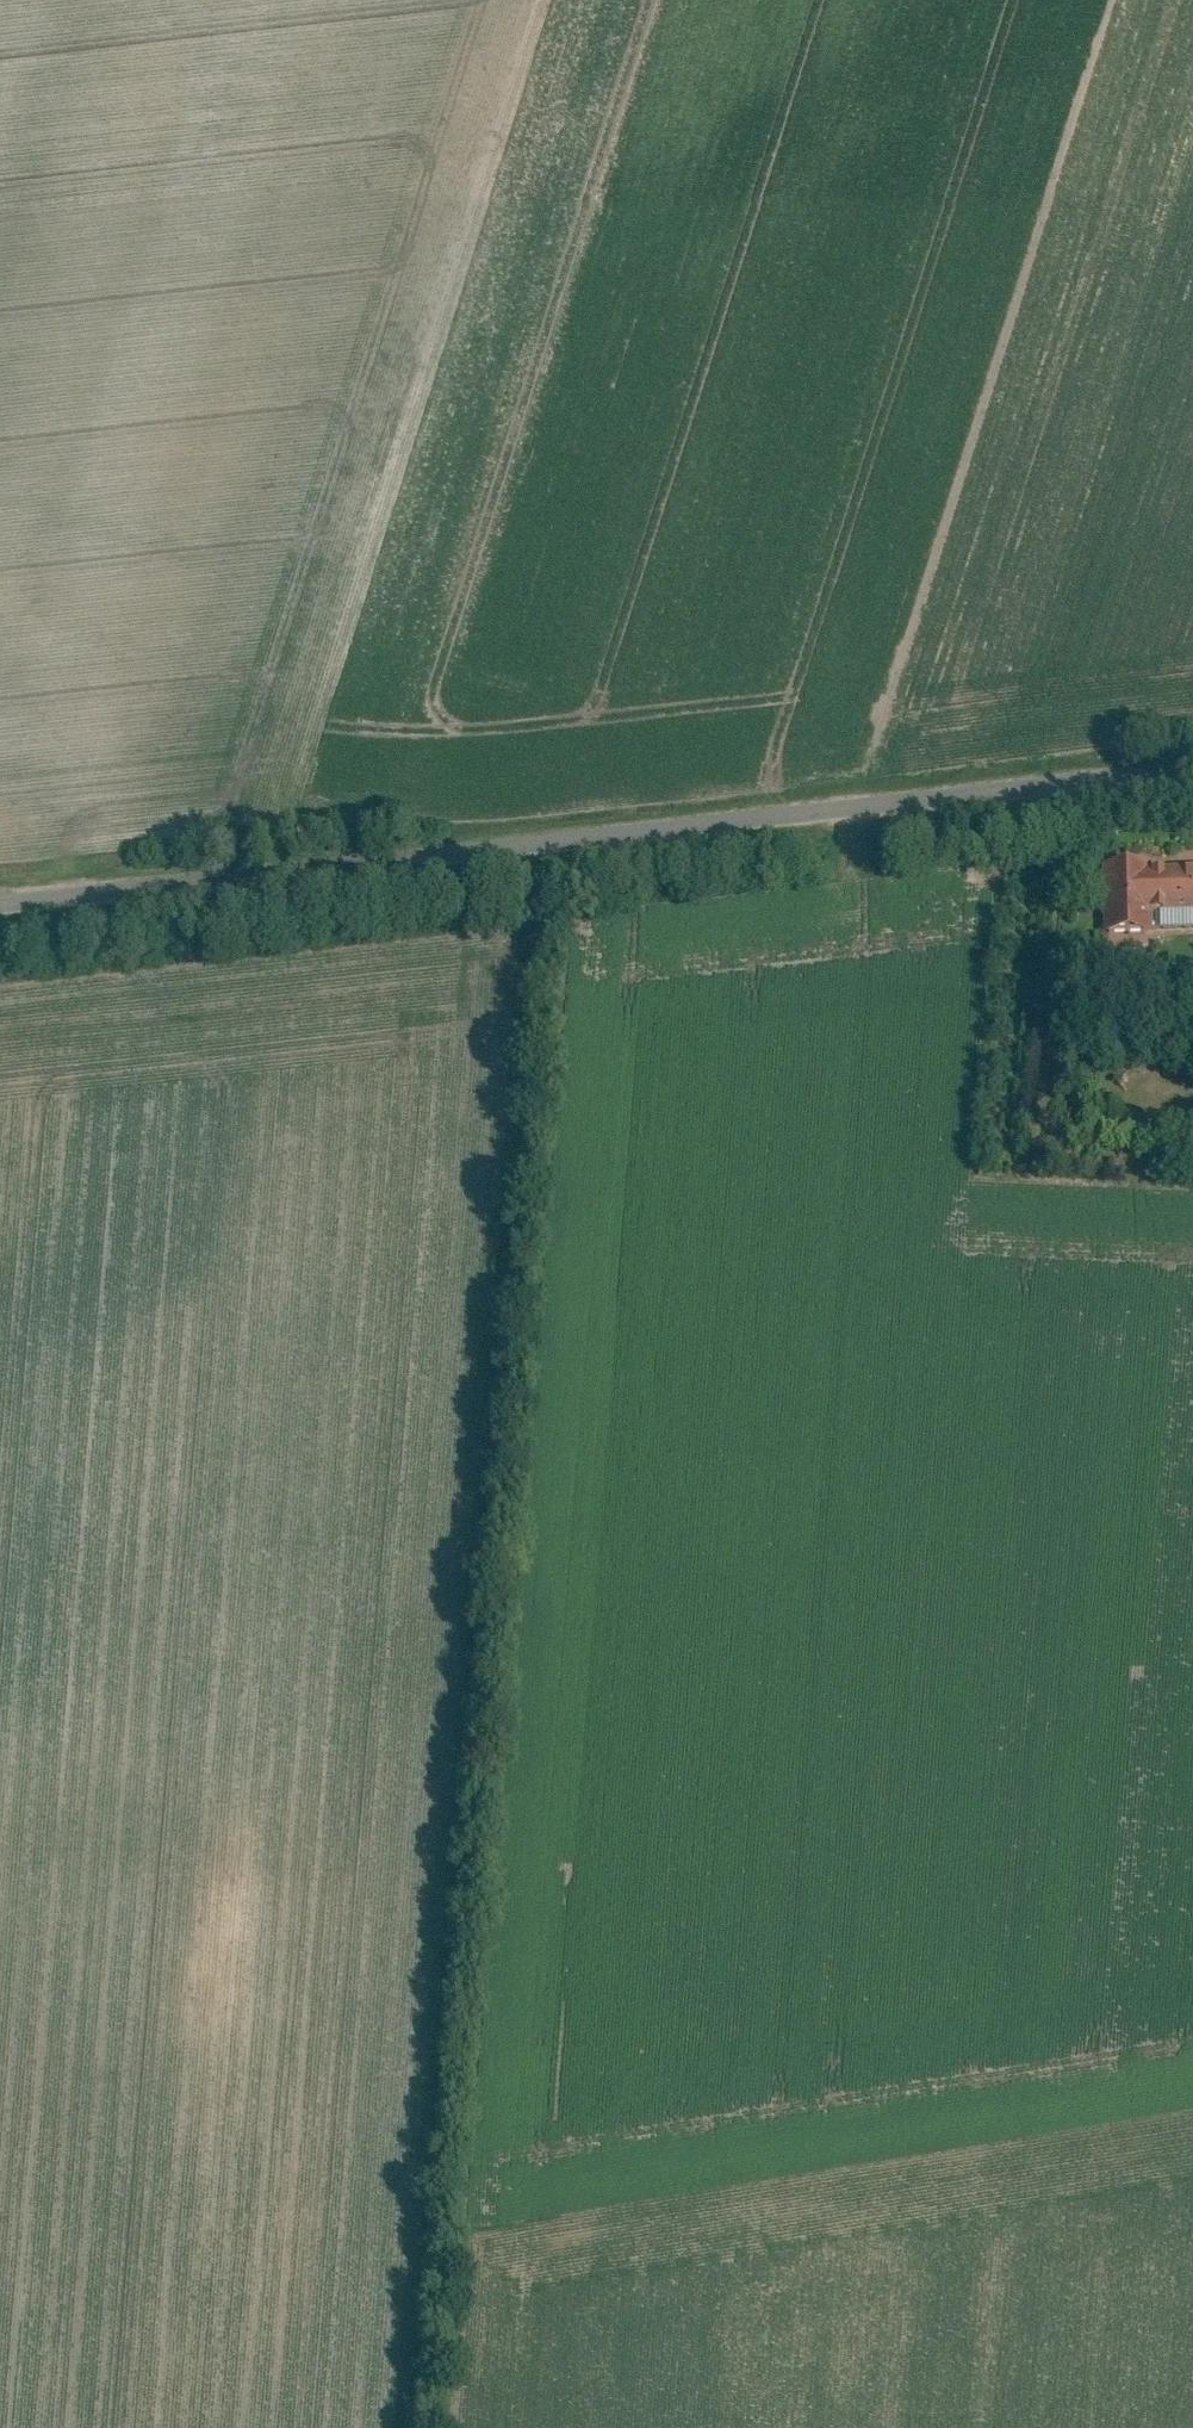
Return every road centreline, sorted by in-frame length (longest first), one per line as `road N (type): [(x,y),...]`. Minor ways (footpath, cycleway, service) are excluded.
road 1 (unclassified): [(0,909),(1192,771)]

